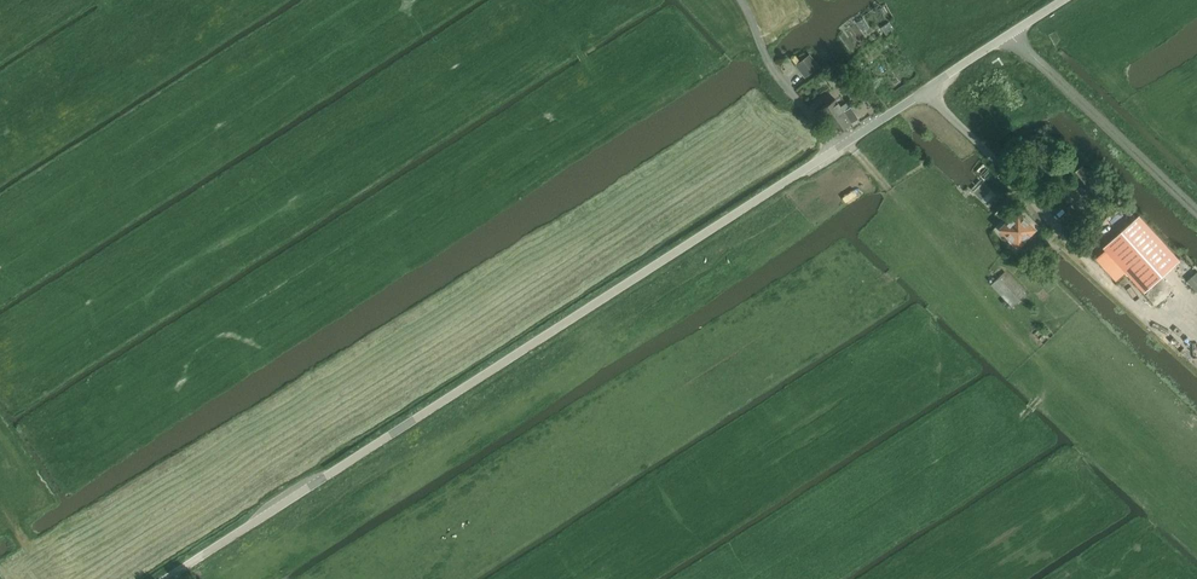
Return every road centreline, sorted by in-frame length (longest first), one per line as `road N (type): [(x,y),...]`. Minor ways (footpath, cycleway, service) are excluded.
road 1 (unclassified): [(162,578),(1059,0)]

